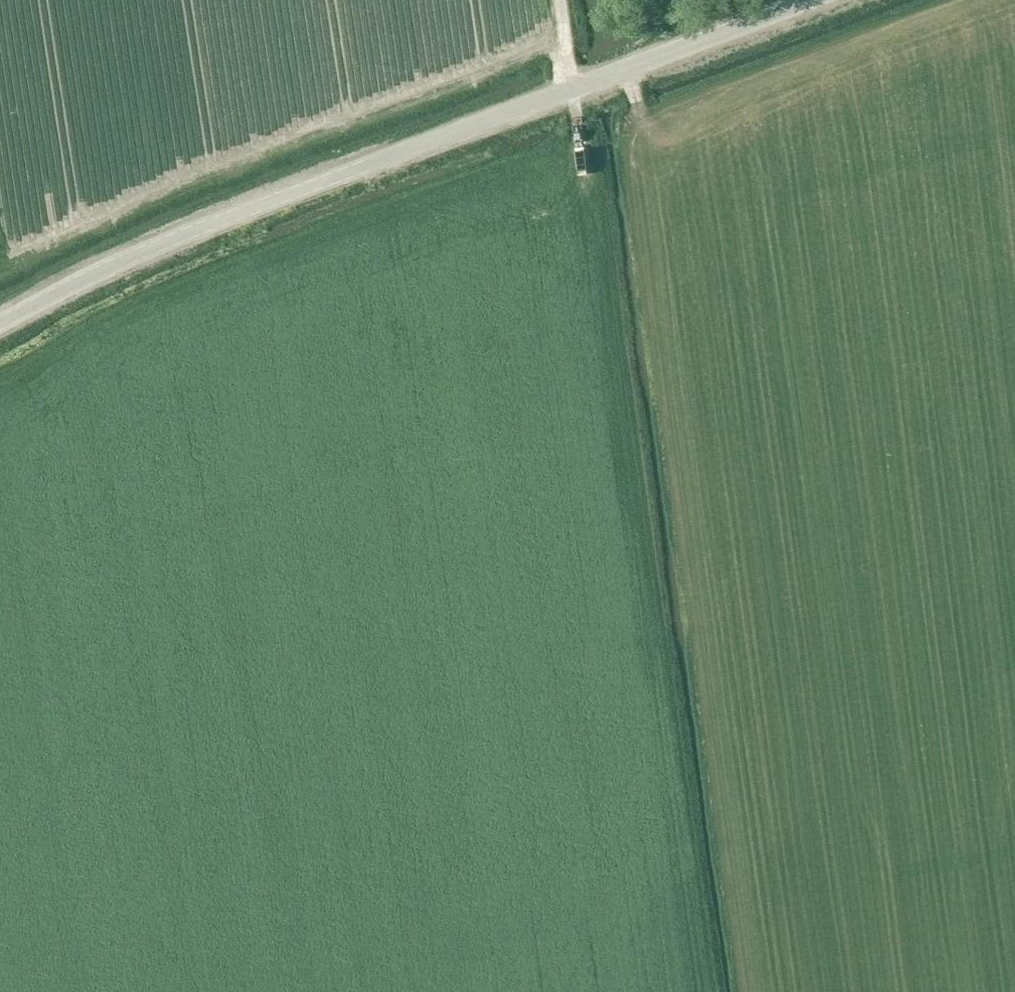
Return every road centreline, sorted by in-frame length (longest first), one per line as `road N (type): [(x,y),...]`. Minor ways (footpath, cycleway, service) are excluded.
road 1 (unclassified): [(0,330),(240,219),(818,0)]

